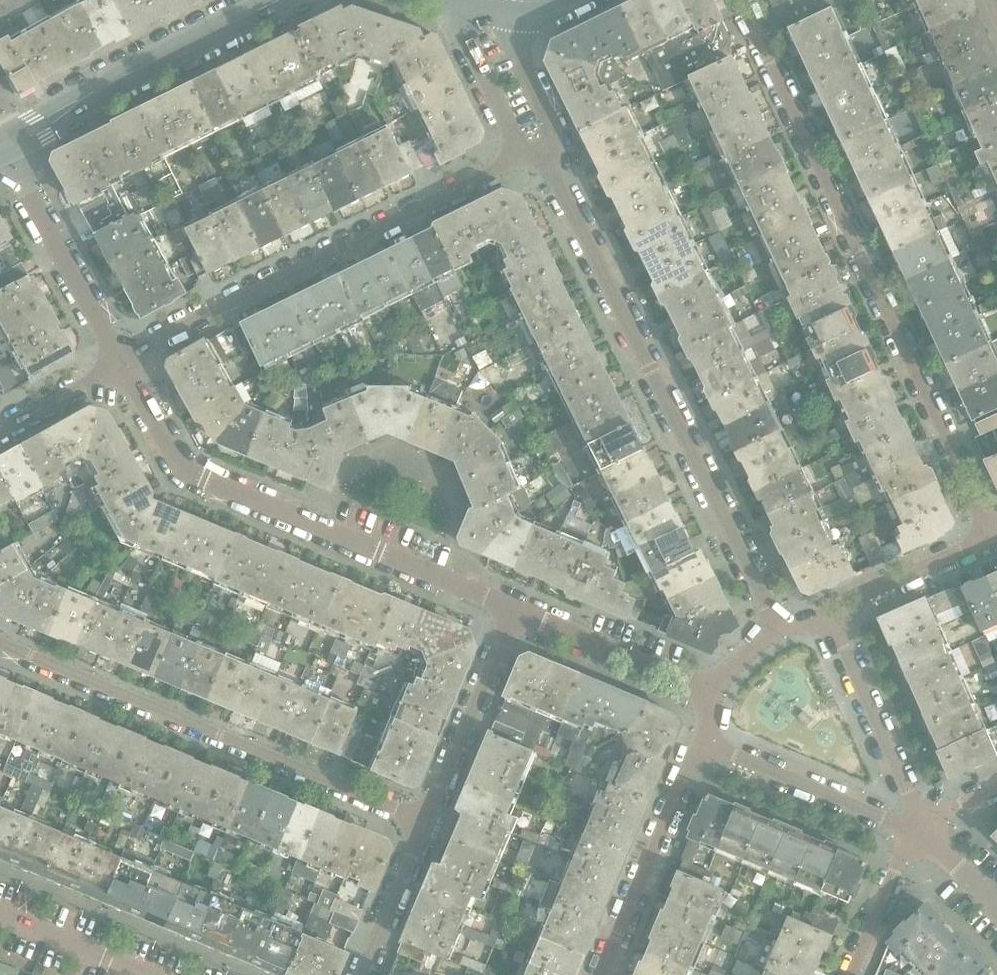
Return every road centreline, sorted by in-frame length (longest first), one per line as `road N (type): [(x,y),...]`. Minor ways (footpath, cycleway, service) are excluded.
road 1 (residential): [(988,540),(739,0)]
road 2 (residential): [(775,628),(543,155)]
road 3 (residential): [(514,611),(180,469),(118,364)]
road 4 (residential): [(0,645),(426,822)]
road 5 (residential): [(520,158),(118,364)]
road 6 (tertiary): [(0,145),(281,0)]
road 7 (residential): [(695,737),(596,974)]
road 8 (residential): [(118,364),(0,148)]
road 9 (residential): [(695,737),(881,818),(923,827)]
road 10 (residential): [(923,827),(830,618)]
road 11 (residential): [(426,822),(514,611)]
road 12 (residential): [(714,691),(514,611)]
road 13 (residential): [(988,540),(830,618)]
road 14 (residential): [(443,0),(520,158)]
road 15 (residential): [(543,155),(550,133),(488,0)]
road 16 (residential): [(363,974),(426,822)]
road 17 (residential): [(852,974),(903,851),(923,827)]
road 18 (residential): [(149,974),(0,913)]
road 19 (residential): [(118,364),(0,432)]

